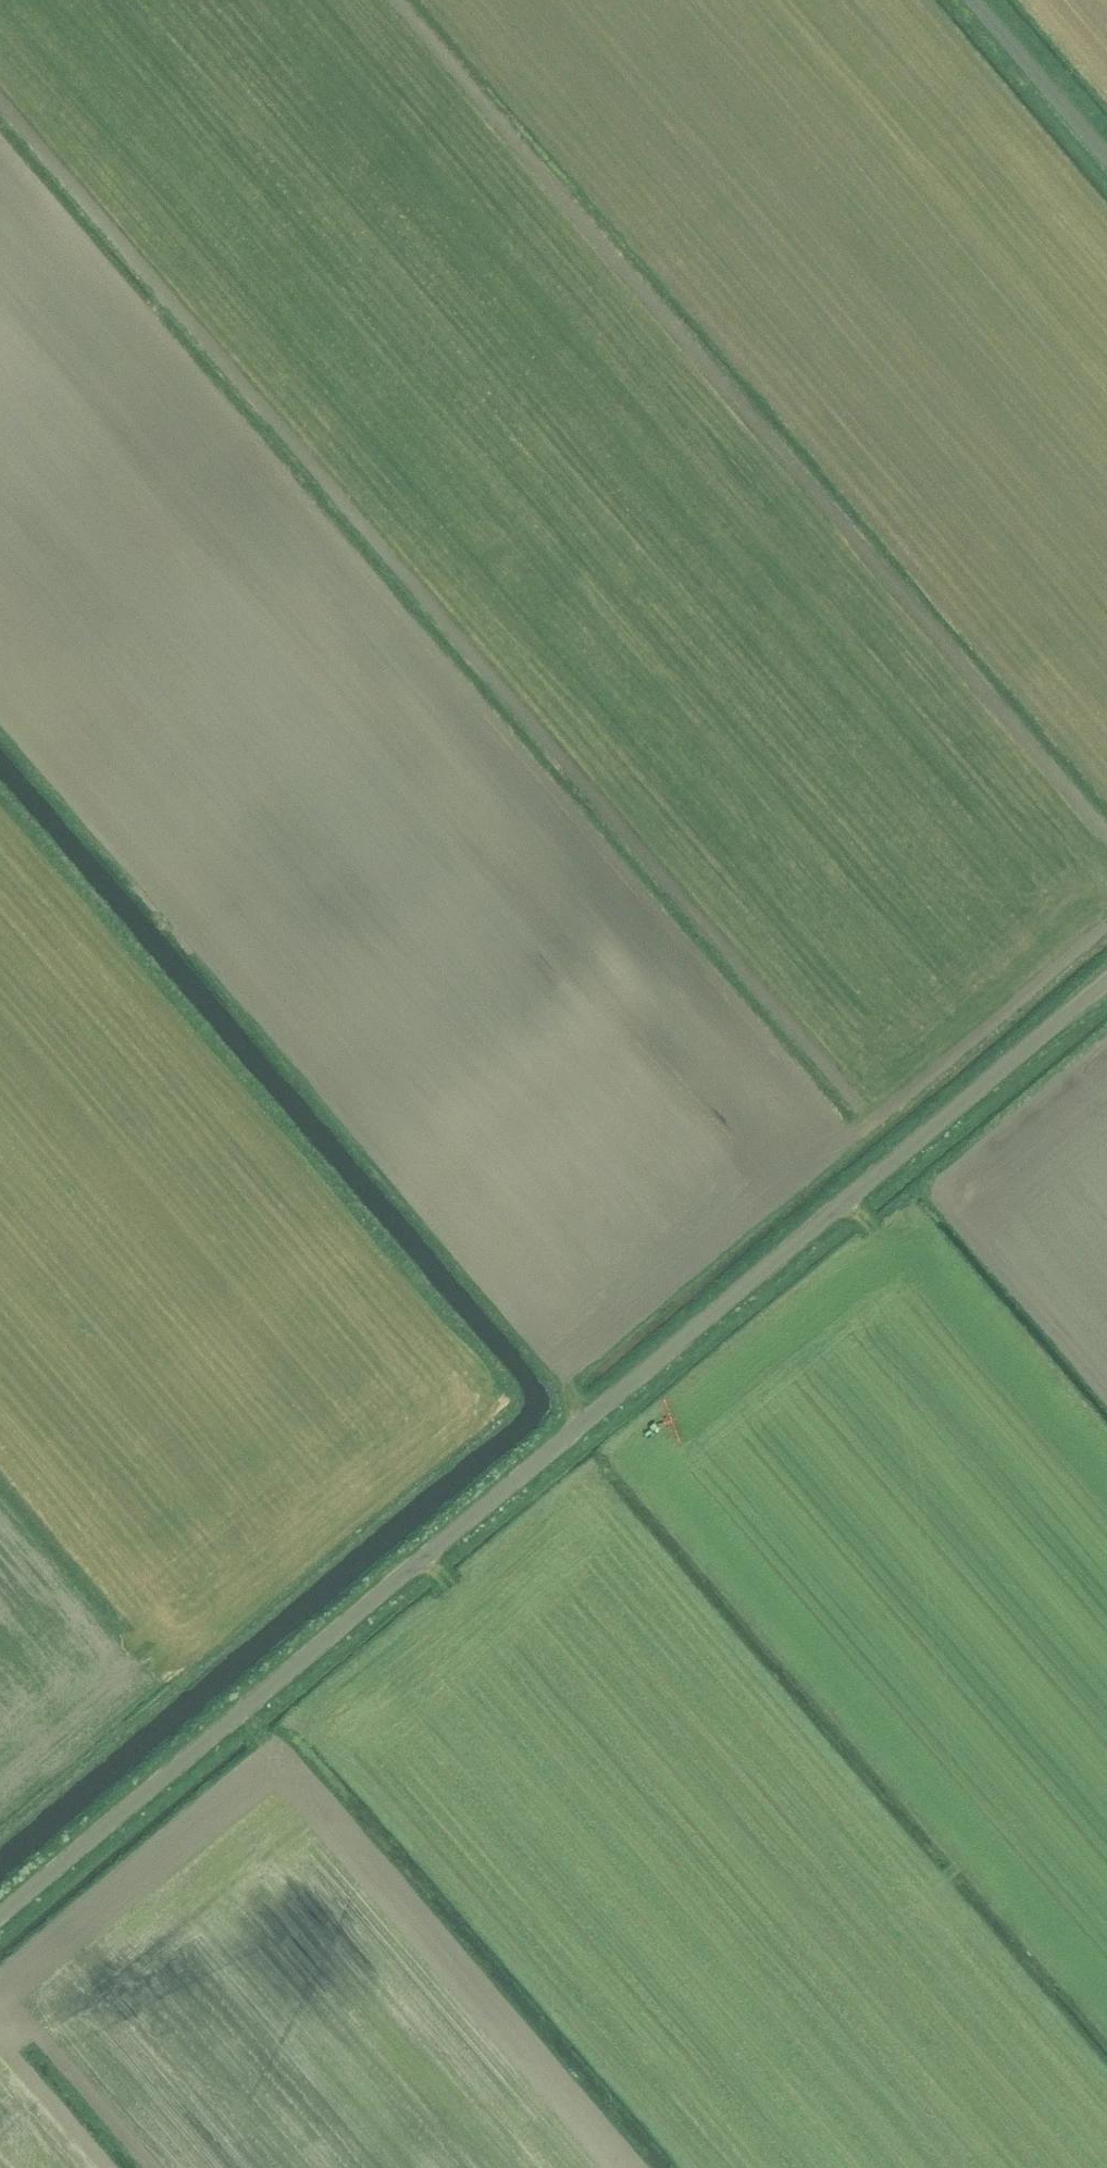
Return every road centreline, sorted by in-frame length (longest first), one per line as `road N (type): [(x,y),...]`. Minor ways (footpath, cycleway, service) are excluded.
road 1 (unclassified): [(0,1913),(1106,982)]
road 2 (unclassified): [(1106,159),(972,0)]

